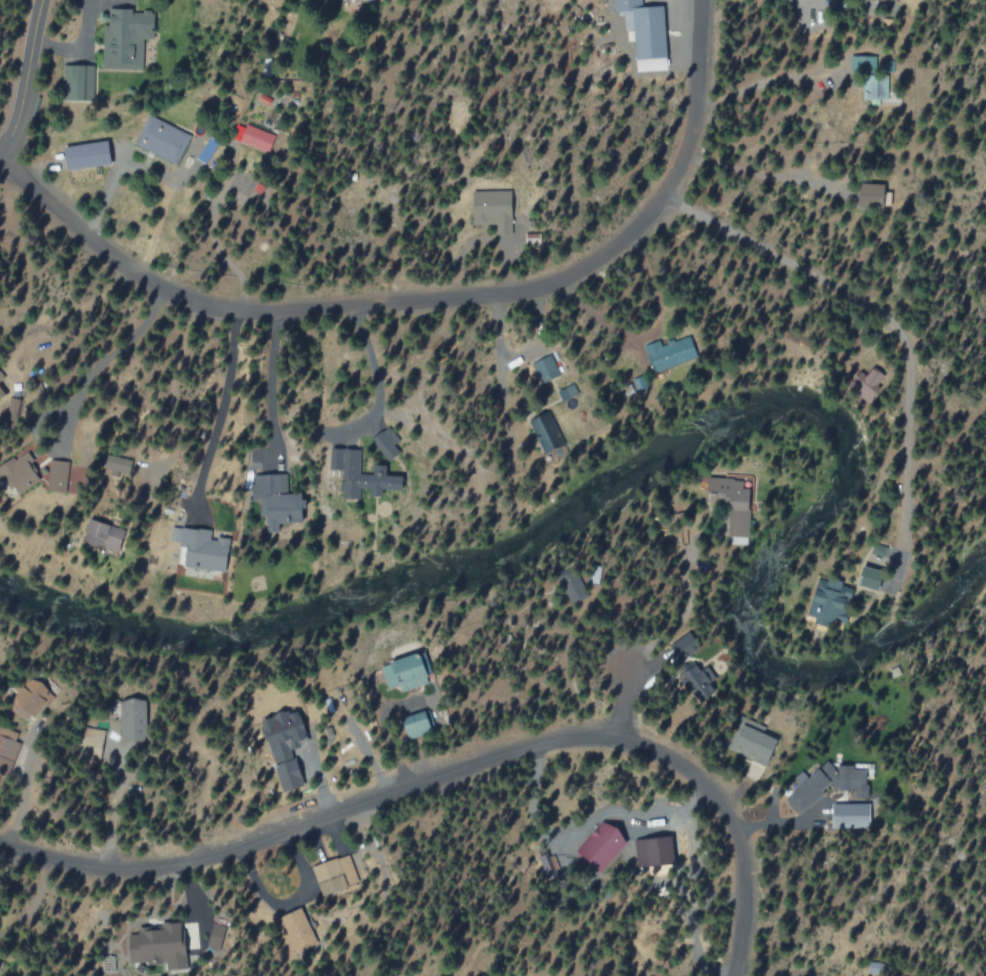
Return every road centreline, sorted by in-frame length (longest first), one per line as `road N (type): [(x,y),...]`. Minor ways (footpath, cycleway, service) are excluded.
road 1 (residential): [(699,0),(694,112),(675,177),(613,250),(530,291),(300,312),(205,307),(173,297),(115,259),(0,160)]
road 2 (residential): [(734,975),(744,876),(731,825),(678,765),(618,740),(566,740),(482,763),(209,862),(127,872),(0,845)]
road 3 (residential): [(0,155),(20,117),(44,0)]

